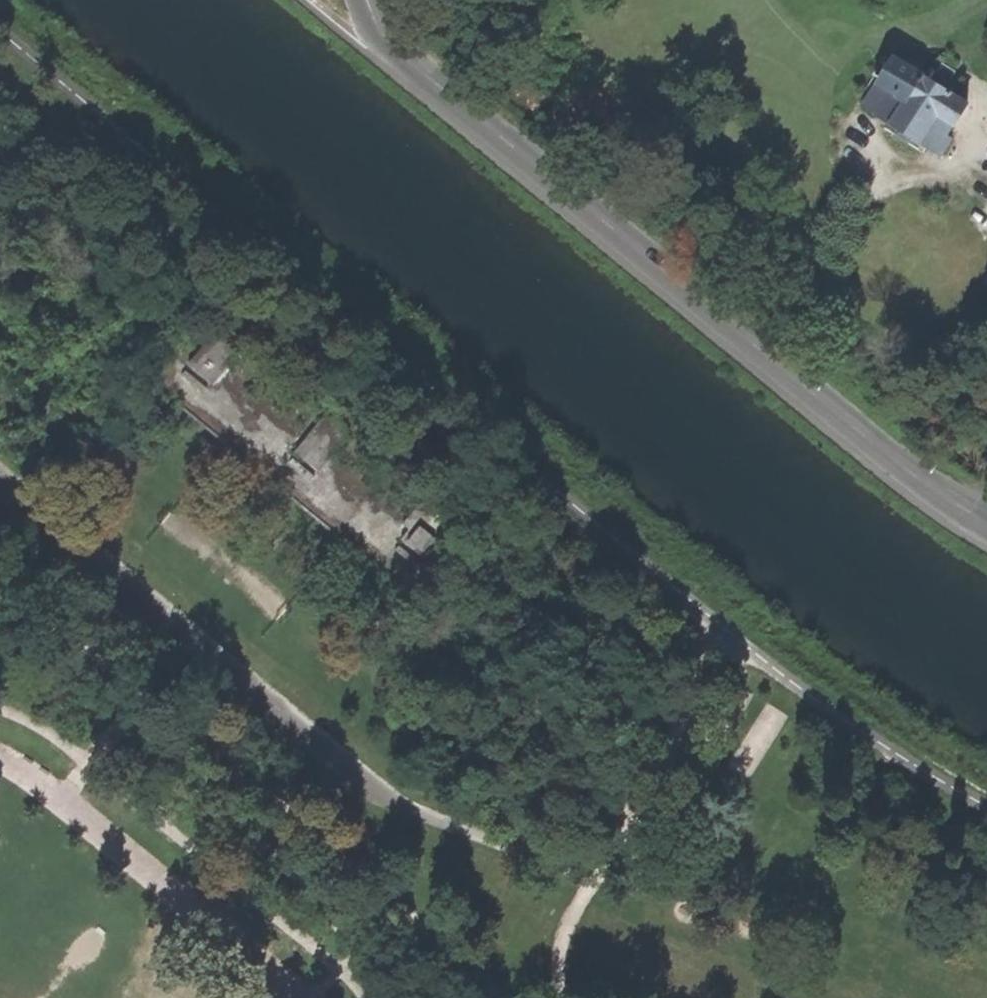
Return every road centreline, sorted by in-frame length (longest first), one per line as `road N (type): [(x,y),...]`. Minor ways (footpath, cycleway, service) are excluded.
road 1 (secondary): [(369,0),(387,36),(413,62),(931,486),(986,521)]

